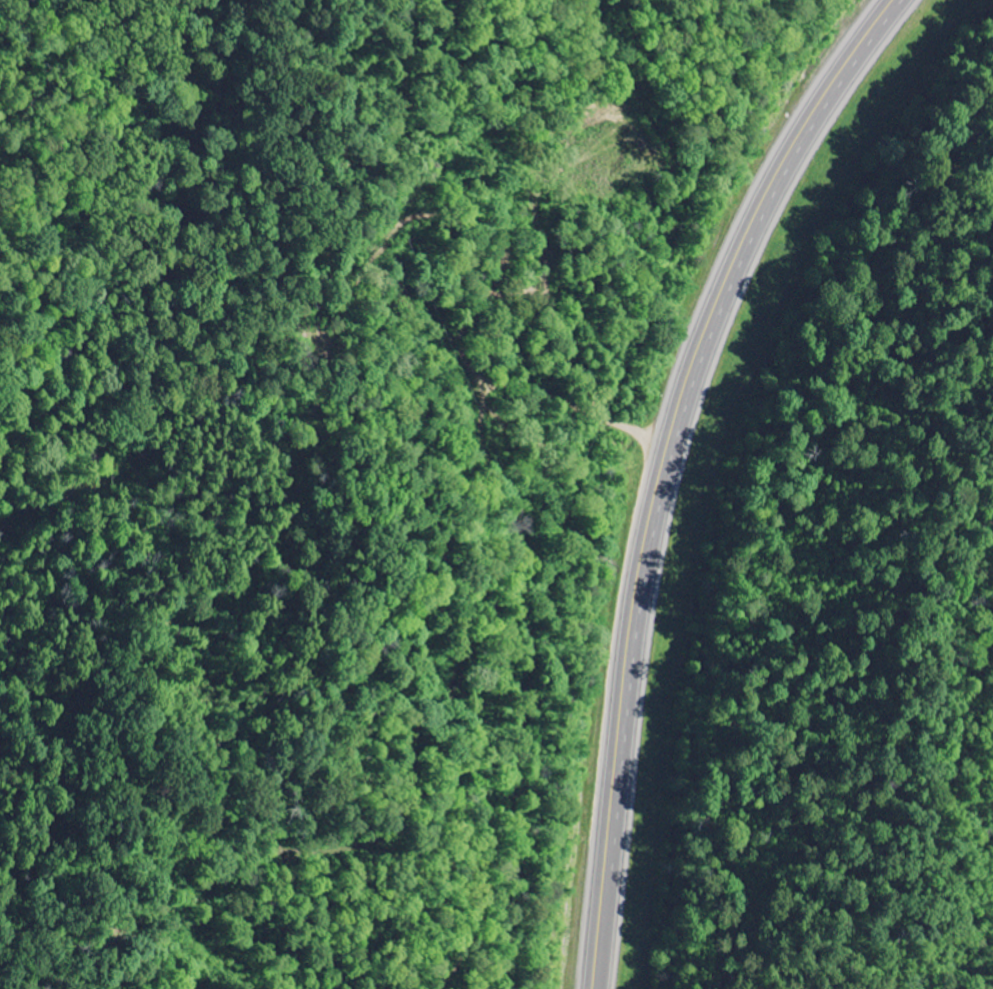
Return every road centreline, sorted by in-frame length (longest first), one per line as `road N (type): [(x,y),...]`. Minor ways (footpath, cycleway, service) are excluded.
road 1 (track): [(227,988),(251,948),(385,845),(406,786),(406,527),(353,424),(282,57),(288,0)]
road 2 (trunk): [(597,988),(649,563),(688,392),(740,257),(787,171),(910,0)]

